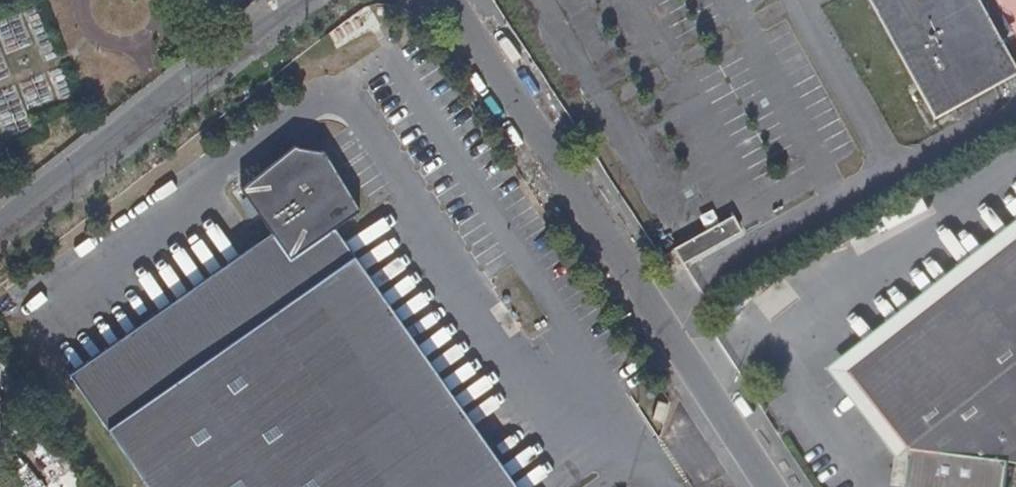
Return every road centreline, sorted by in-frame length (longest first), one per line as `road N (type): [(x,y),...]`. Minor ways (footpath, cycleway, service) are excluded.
road 1 (unclassified): [(467,0),(778,486)]
road 2 (residential): [(0,232),(308,0)]

